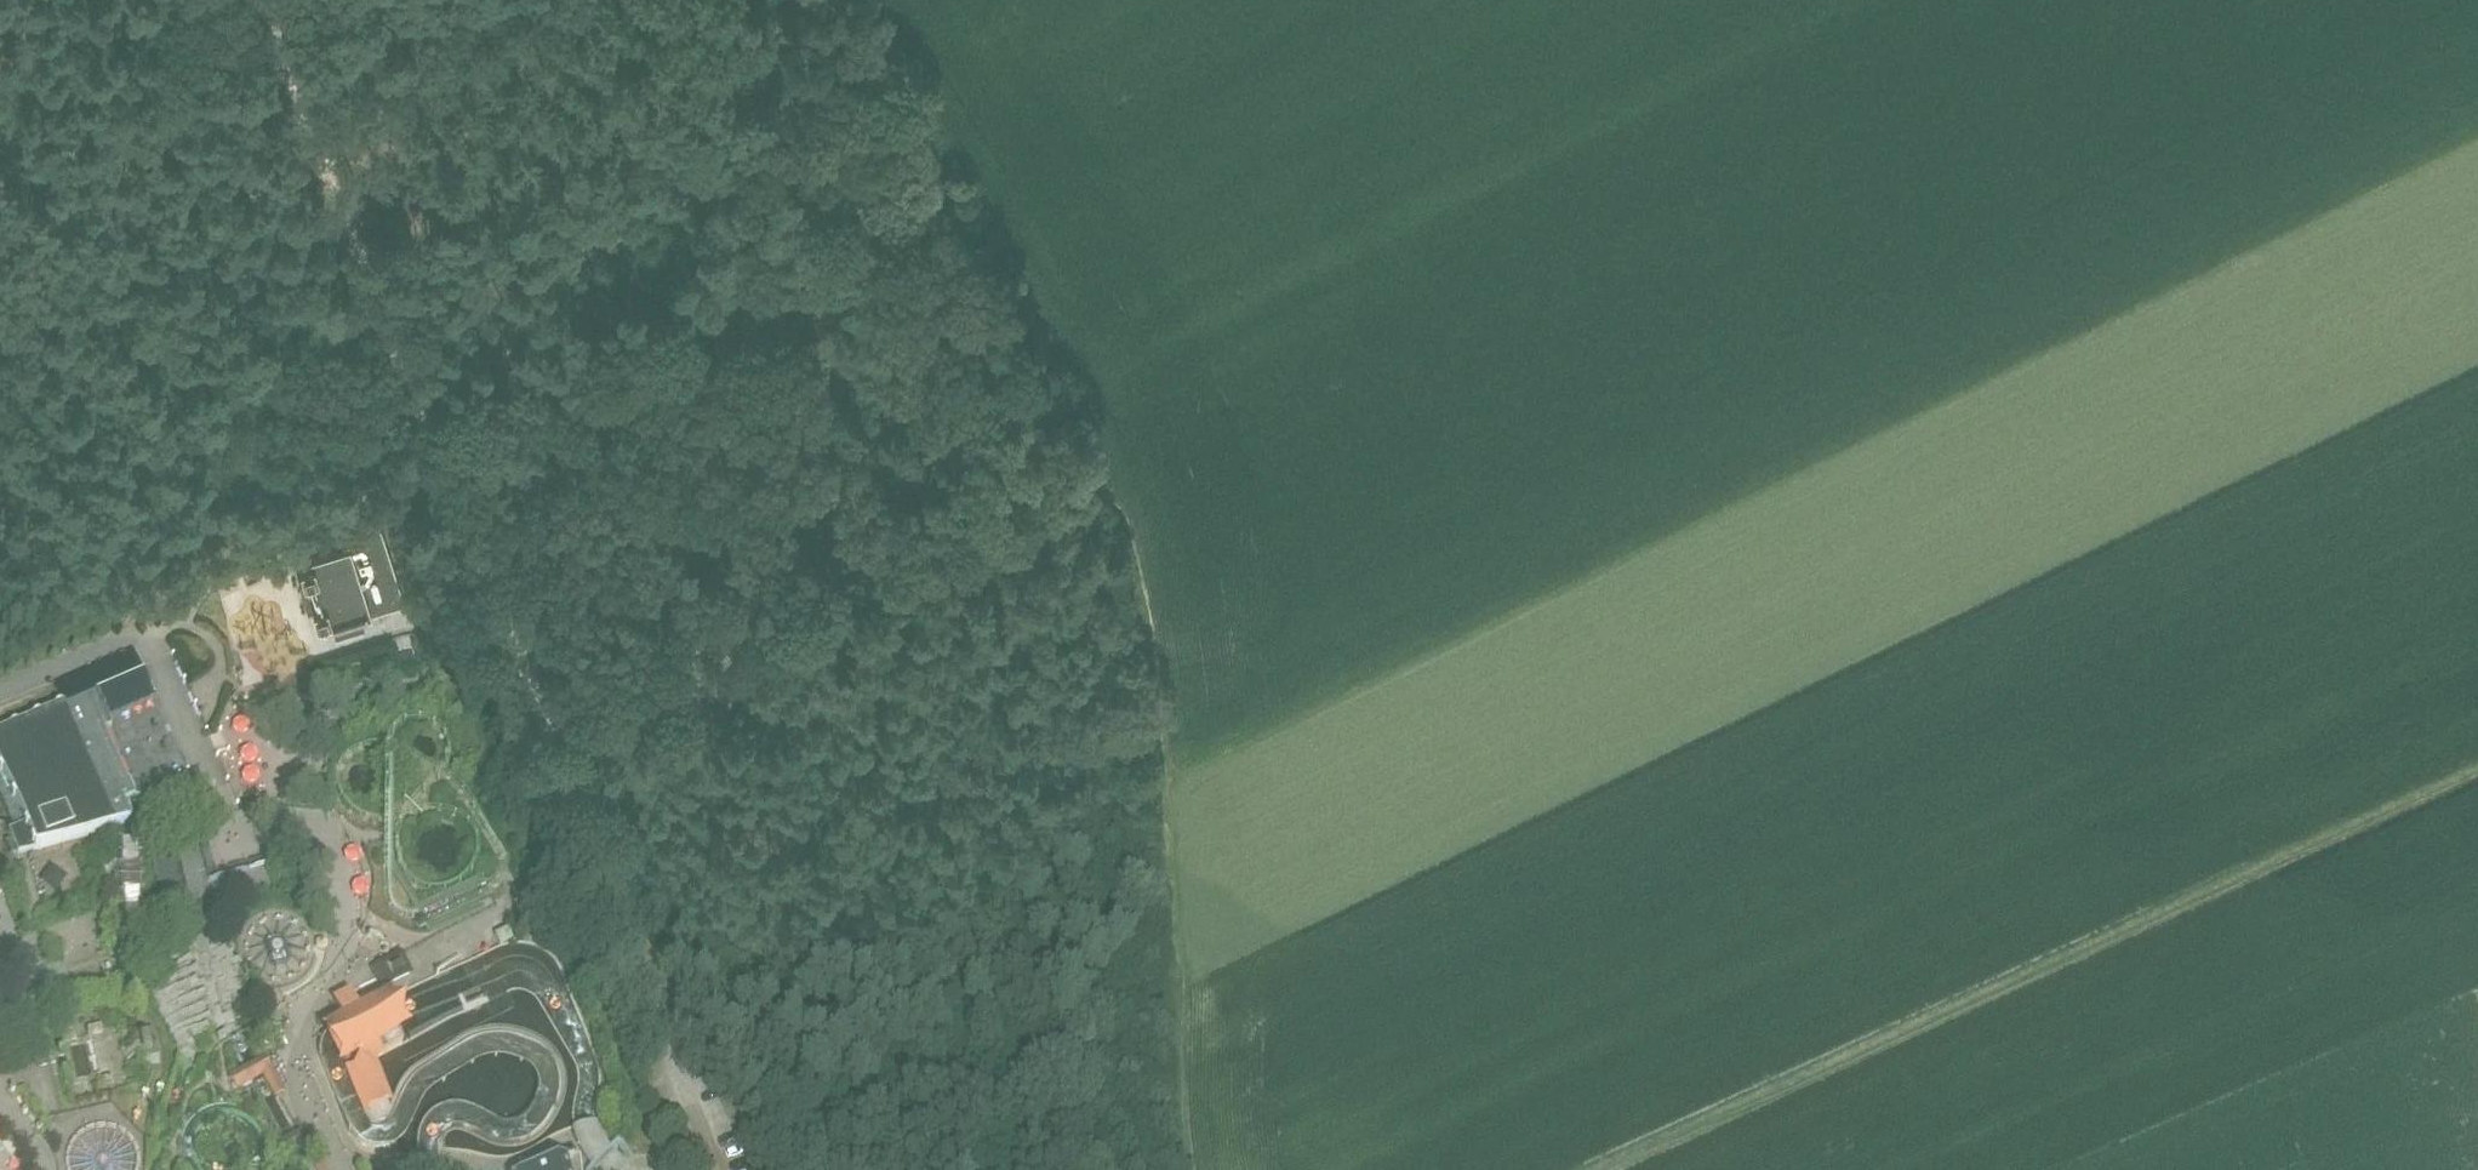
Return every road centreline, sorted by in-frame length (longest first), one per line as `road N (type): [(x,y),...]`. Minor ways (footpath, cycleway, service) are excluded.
road 1 (track): [(557,752),(265,0)]
road 2 (unclassified): [(709,1169),(623,940)]
road 3 (track): [(623,940),(557,752)]

